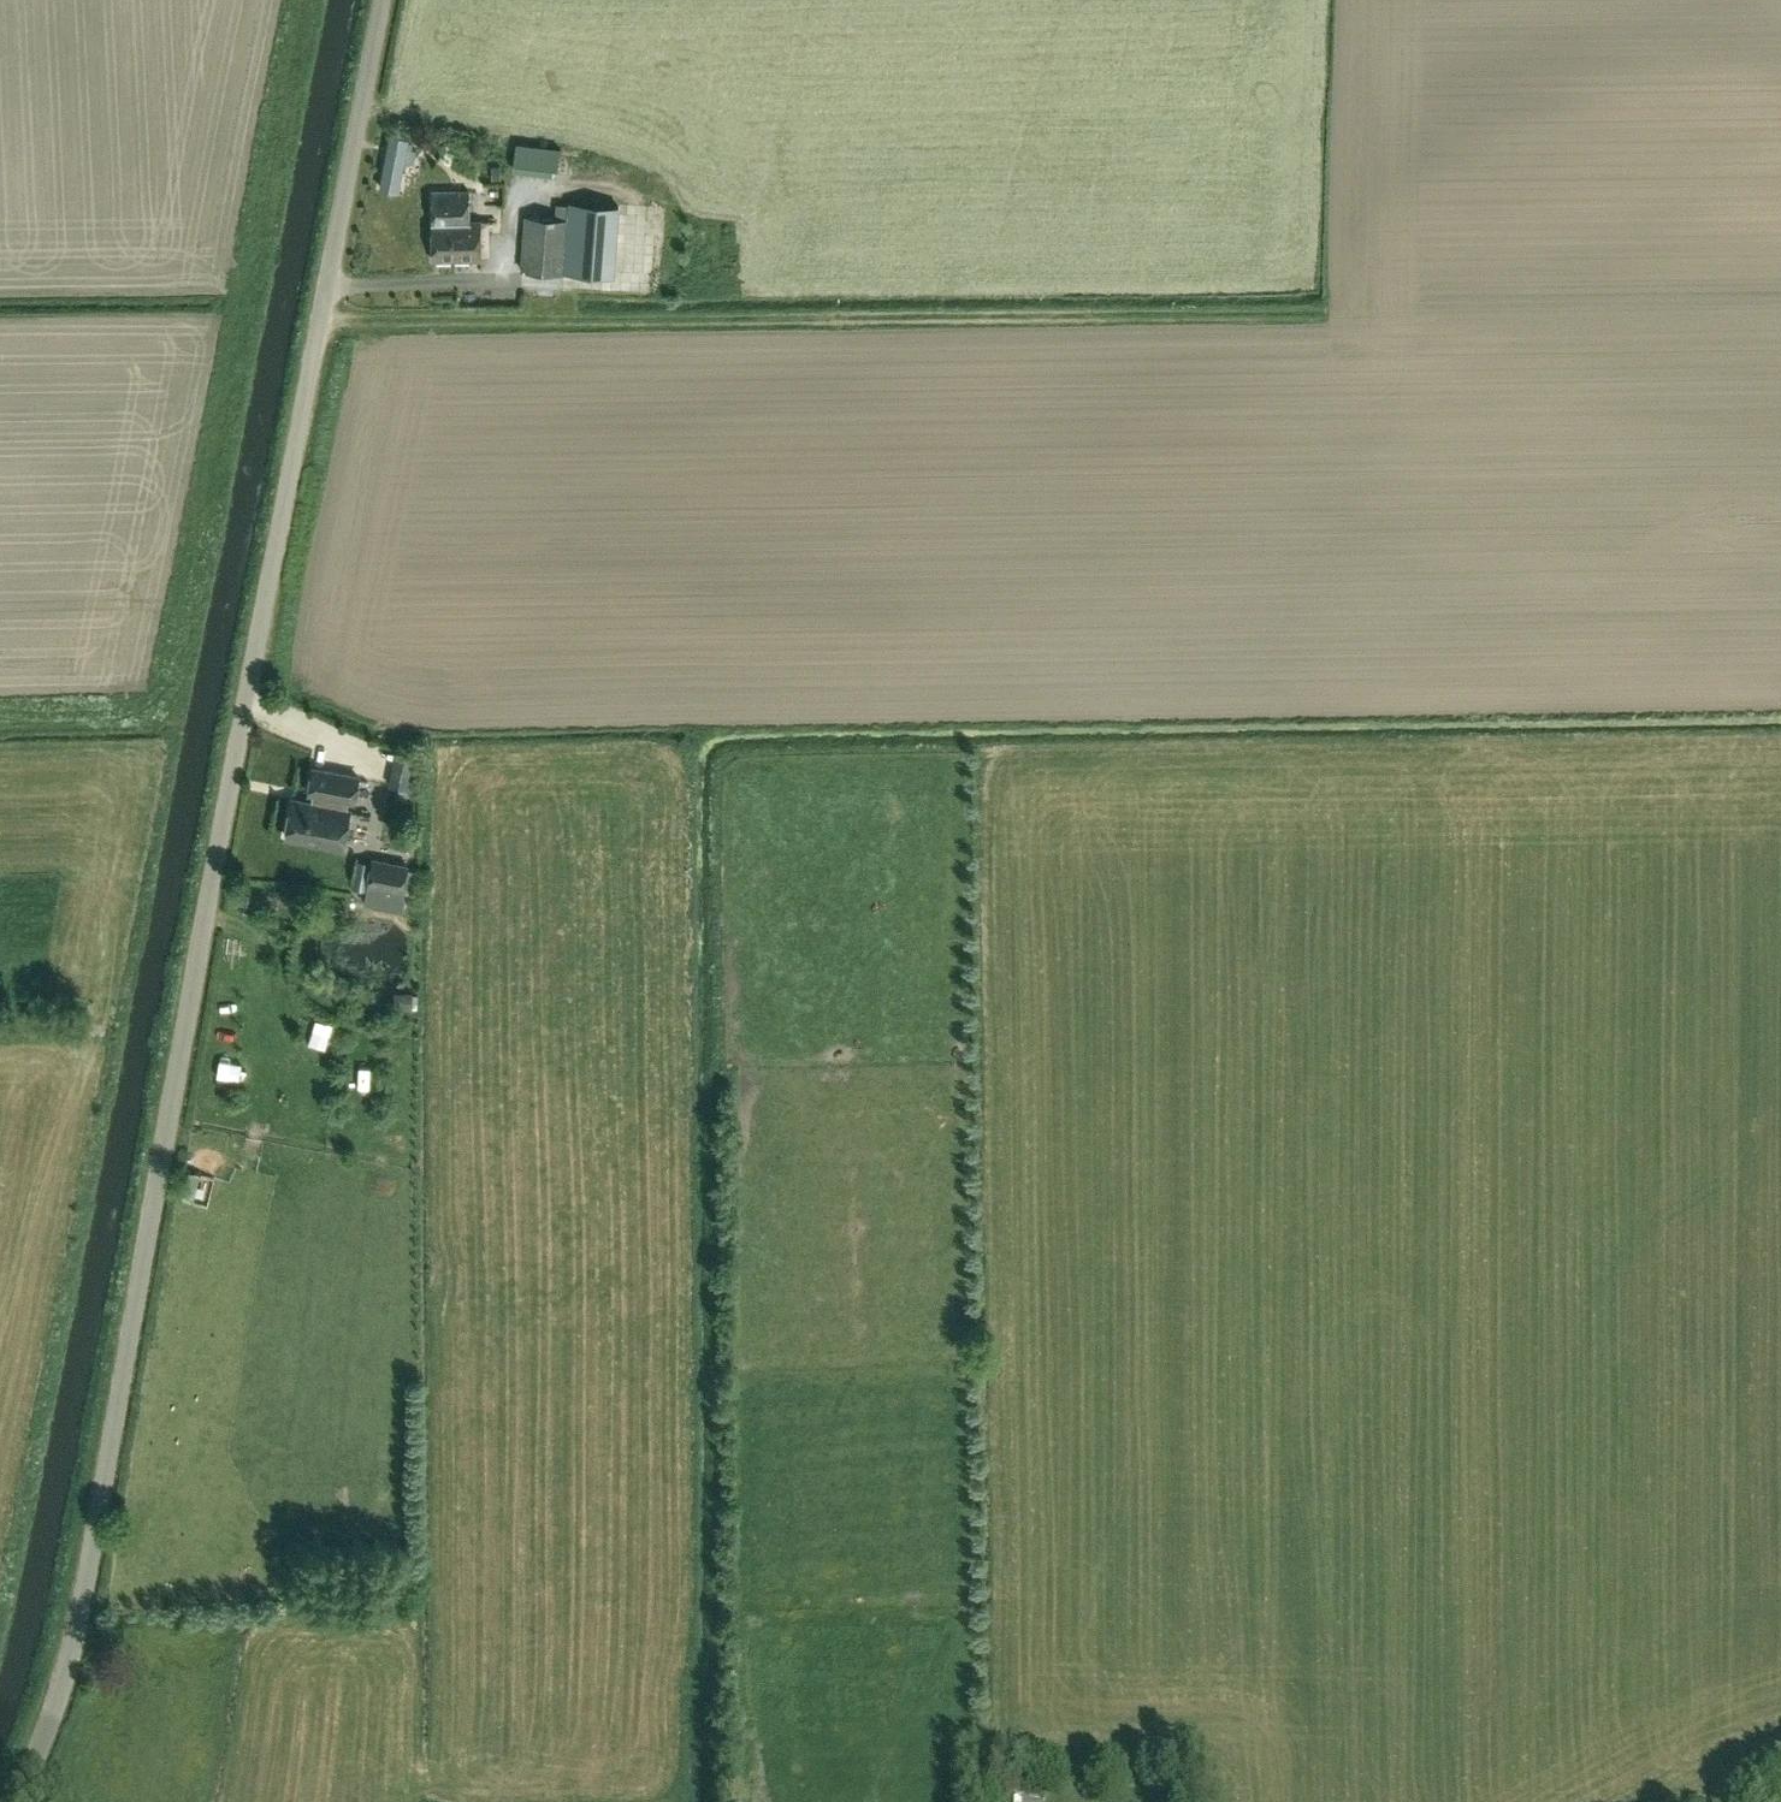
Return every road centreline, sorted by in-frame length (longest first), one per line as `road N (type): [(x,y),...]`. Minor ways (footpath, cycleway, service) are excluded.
road 1 (unclassified): [(16,1801),(59,1703),(85,1600),(236,748),(382,0)]

